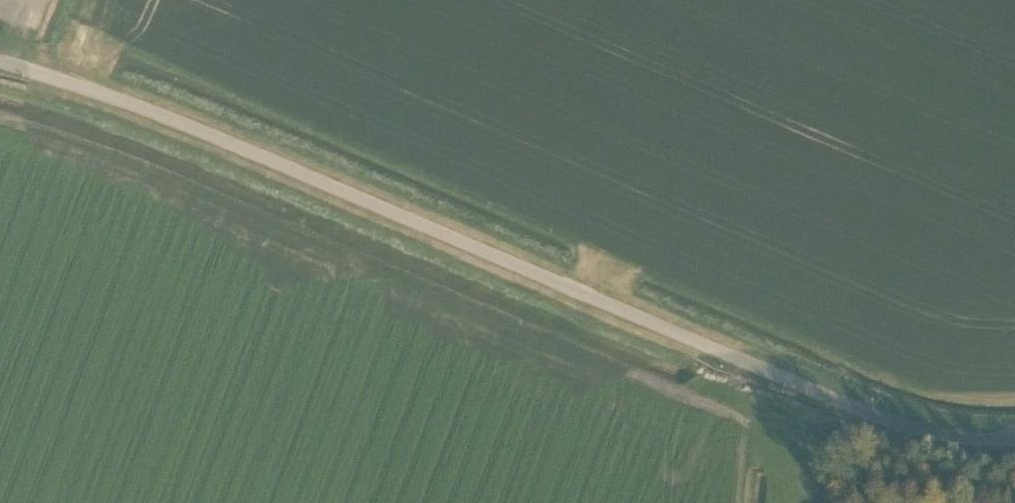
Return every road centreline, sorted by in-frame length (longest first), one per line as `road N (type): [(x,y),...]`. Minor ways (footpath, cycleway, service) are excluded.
road 1 (unclassified): [(0,63),(105,95),(412,216),(835,400),(921,430),(1014,438)]

